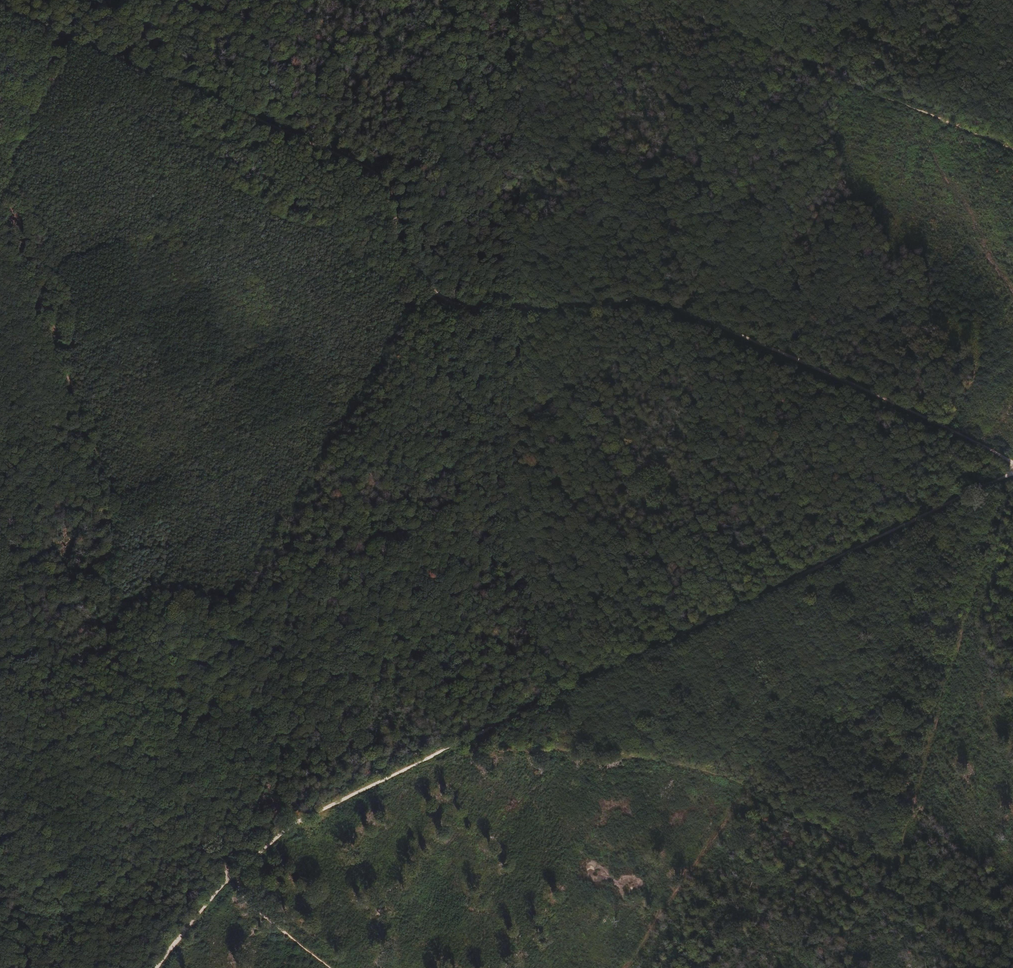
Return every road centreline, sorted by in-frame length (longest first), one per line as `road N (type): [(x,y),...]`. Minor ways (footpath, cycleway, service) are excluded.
road 1 (track): [(1012,474),(559,697)]
road 2 (track): [(489,729),(342,801),(235,876)]
road 3 (track): [(235,876),(157,967)]

